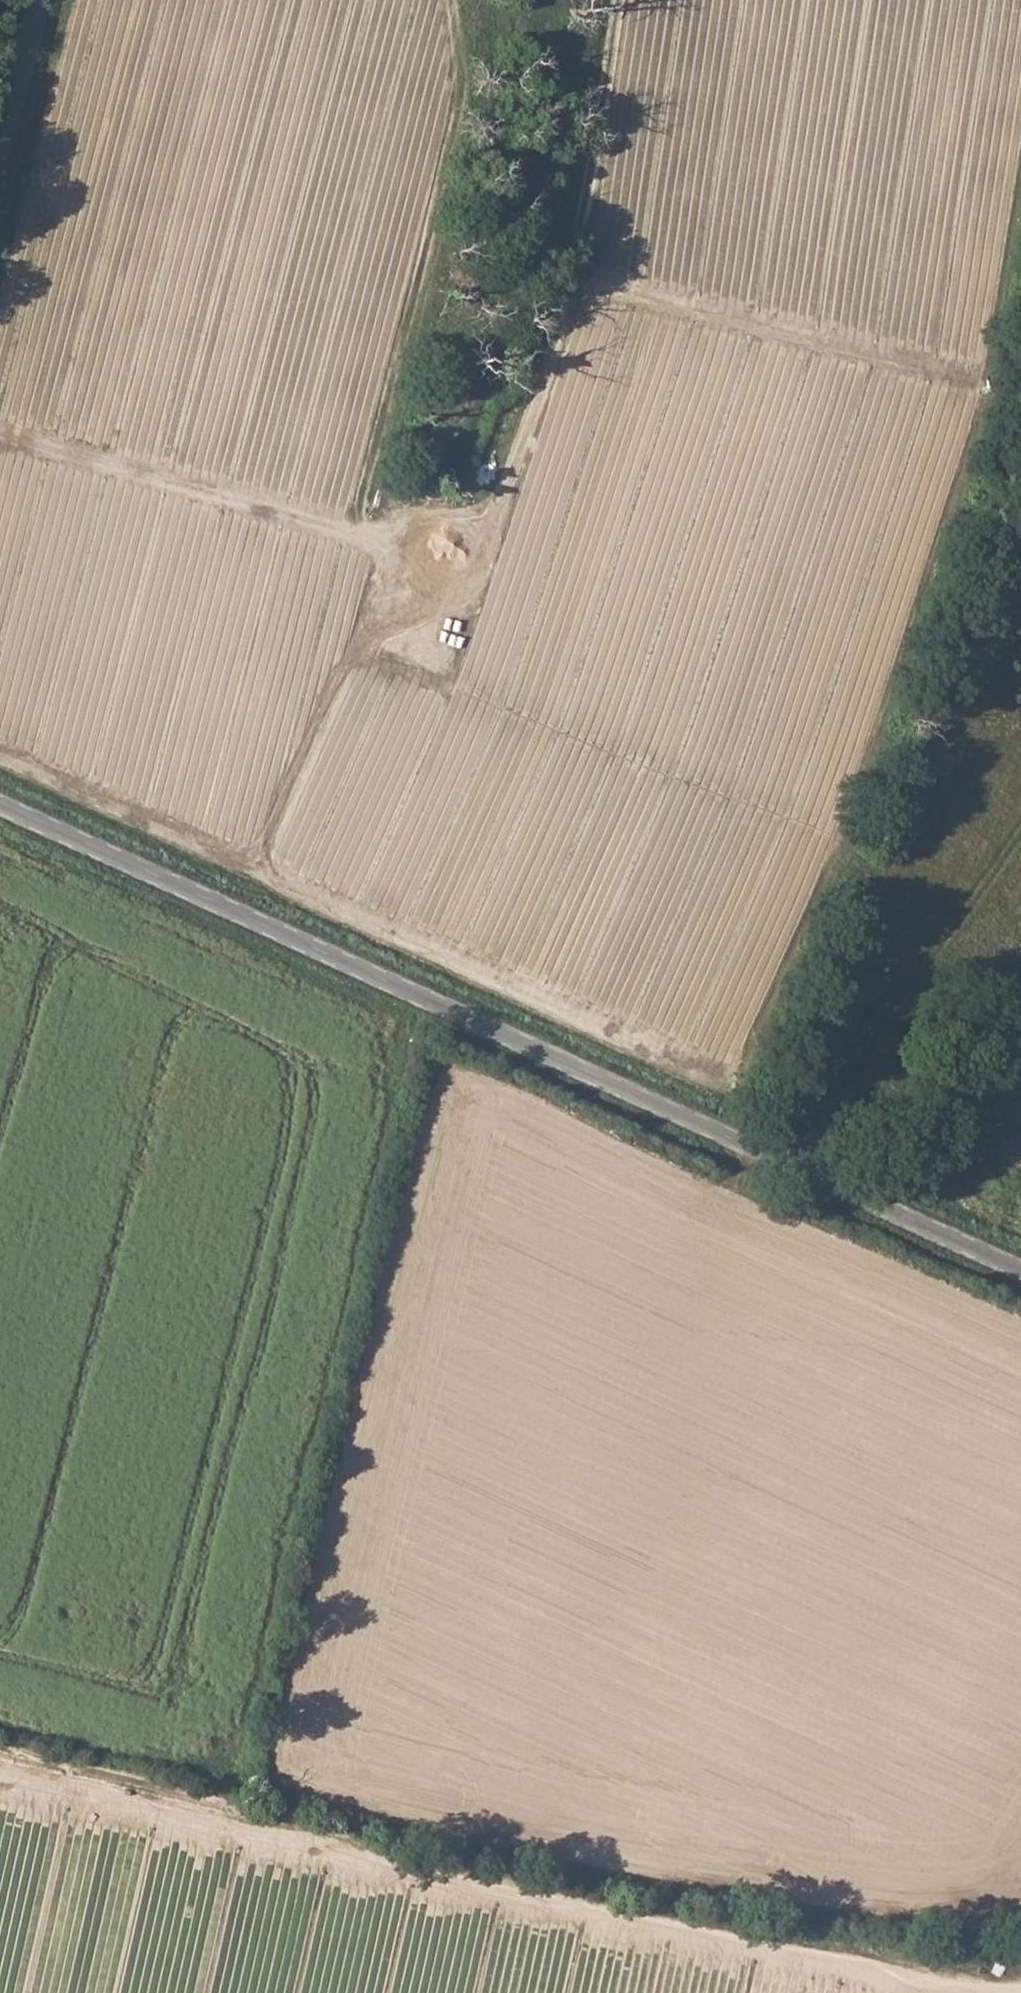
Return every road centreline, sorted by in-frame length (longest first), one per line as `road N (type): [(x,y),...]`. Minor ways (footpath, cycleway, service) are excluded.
road 1 (unclassified): [(1020,1271),(0,807)]
road 2 (unclassified): [(0,171),(41,0)]

